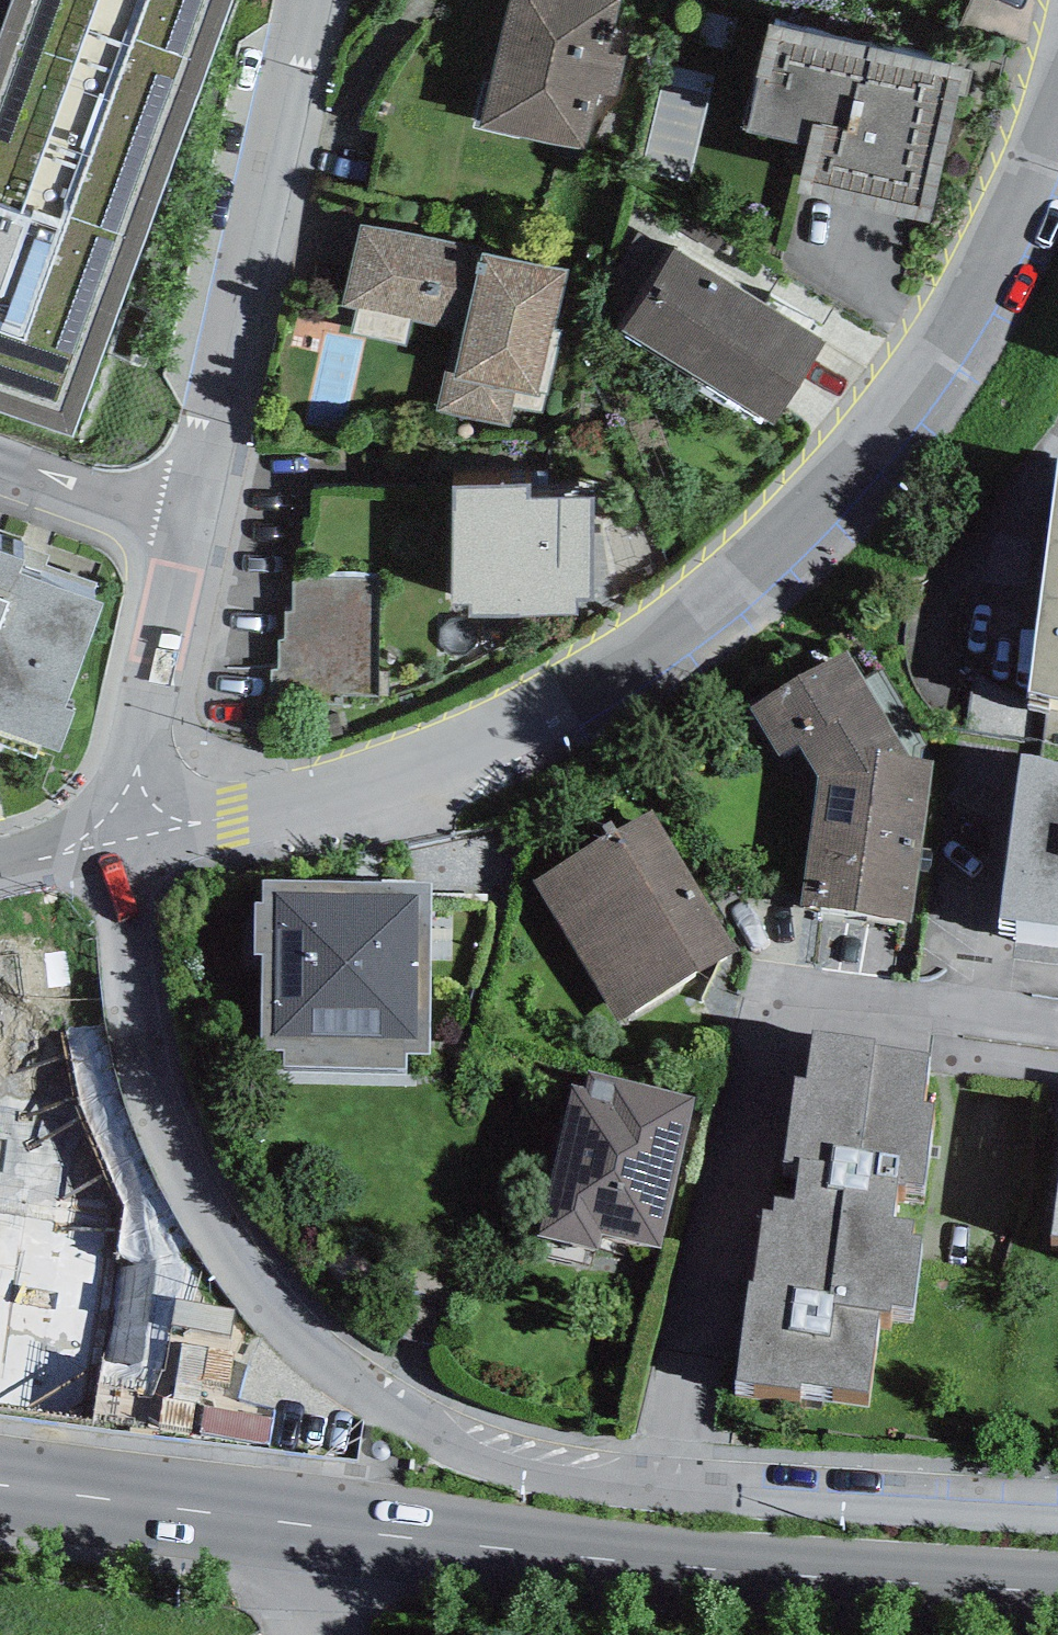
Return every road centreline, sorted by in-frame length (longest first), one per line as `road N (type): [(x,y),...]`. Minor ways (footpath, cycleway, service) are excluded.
road 1 (residential): [(1057,1519),(663,1496),(448,1443),(293,1350),(221,1277),(179,1210),(148,1112),(102,837)]
road 2 (residential): [(1057,58),(1013,193),(919,385),(745,584),(627,666),(371,791),(102,837)]
road 3 (tertiary): [(0,1480),(595,1558),(1057,1585)]
road 4 (residential): [(308,0),(171,510)]
road 5 (residential): [(171,510),(102,837)]
road 6 (residential): [(0,450),(171,510)]

